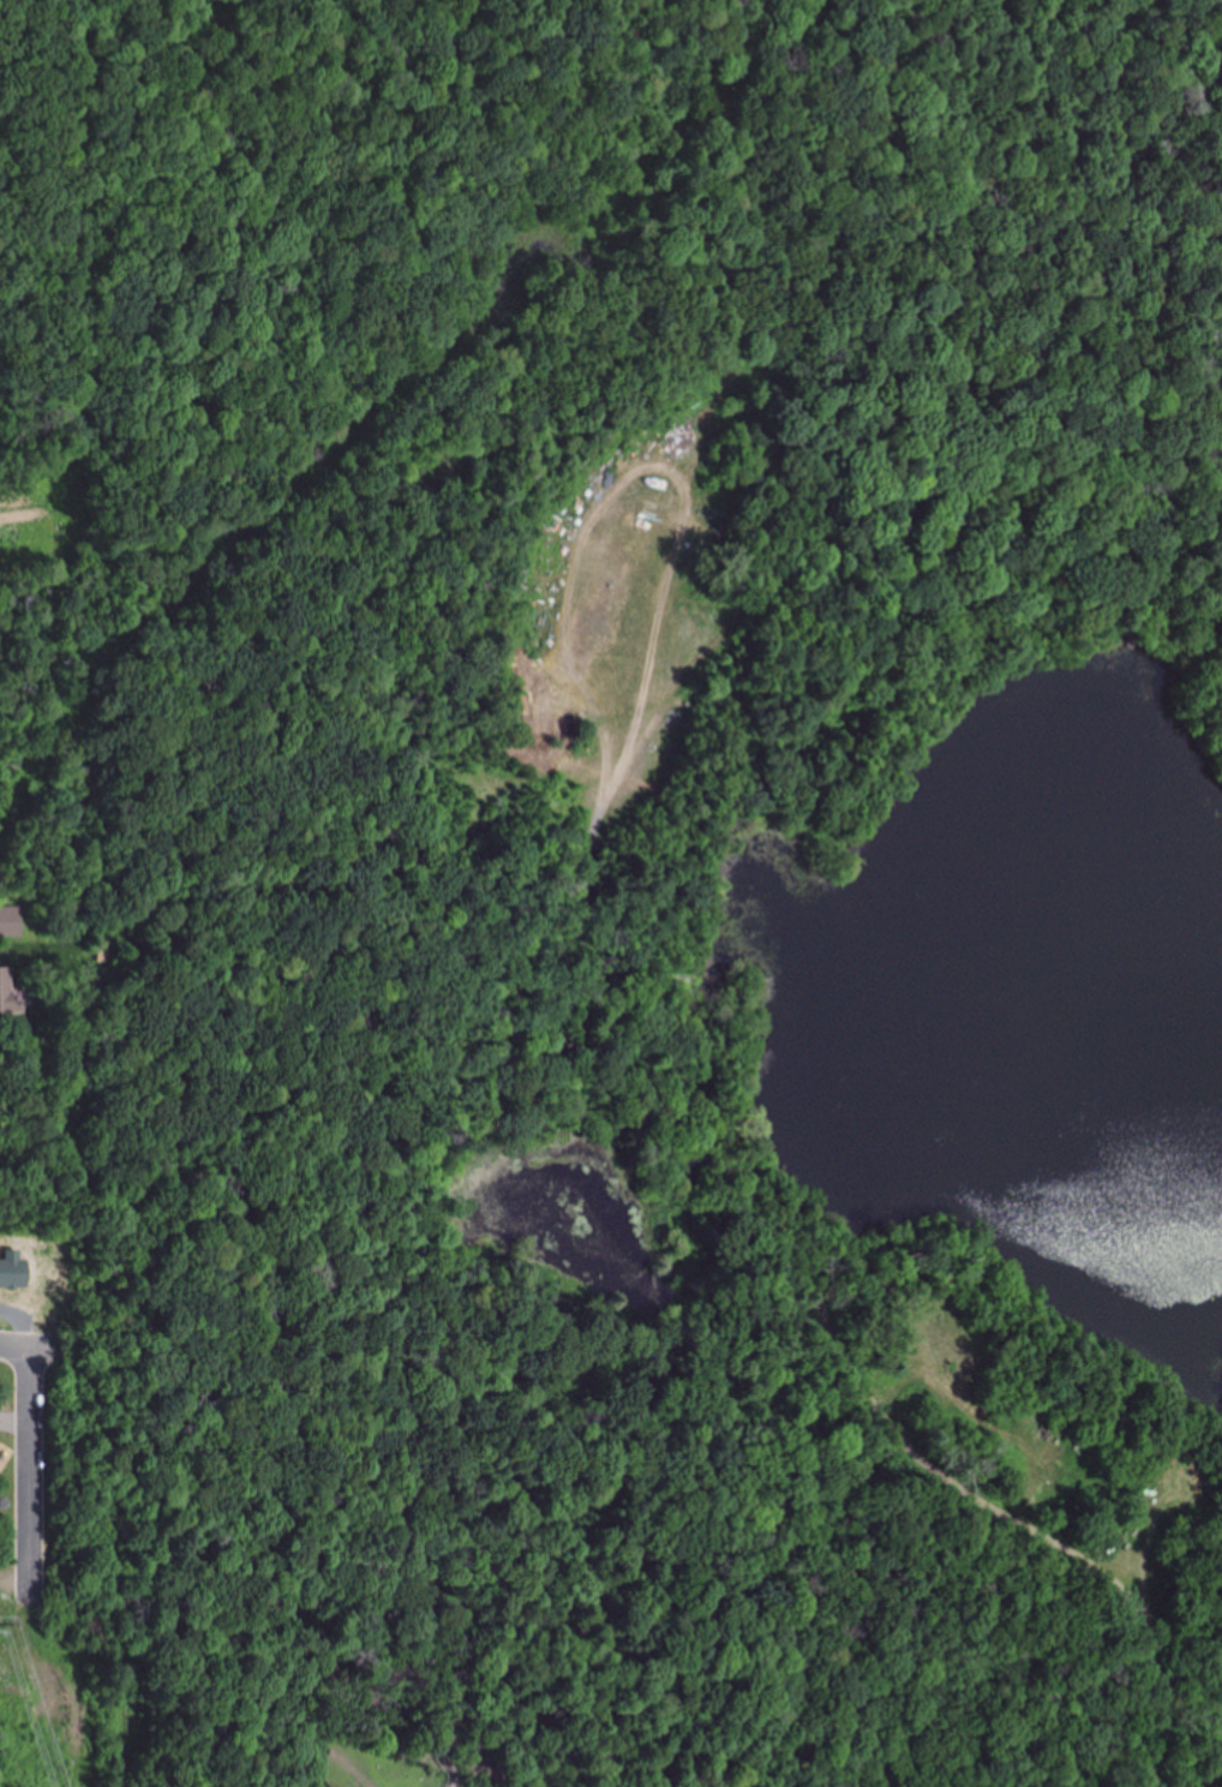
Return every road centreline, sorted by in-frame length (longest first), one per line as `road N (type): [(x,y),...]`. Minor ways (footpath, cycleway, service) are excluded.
road 1 (residential): [(35,1352),(34,1602)]

